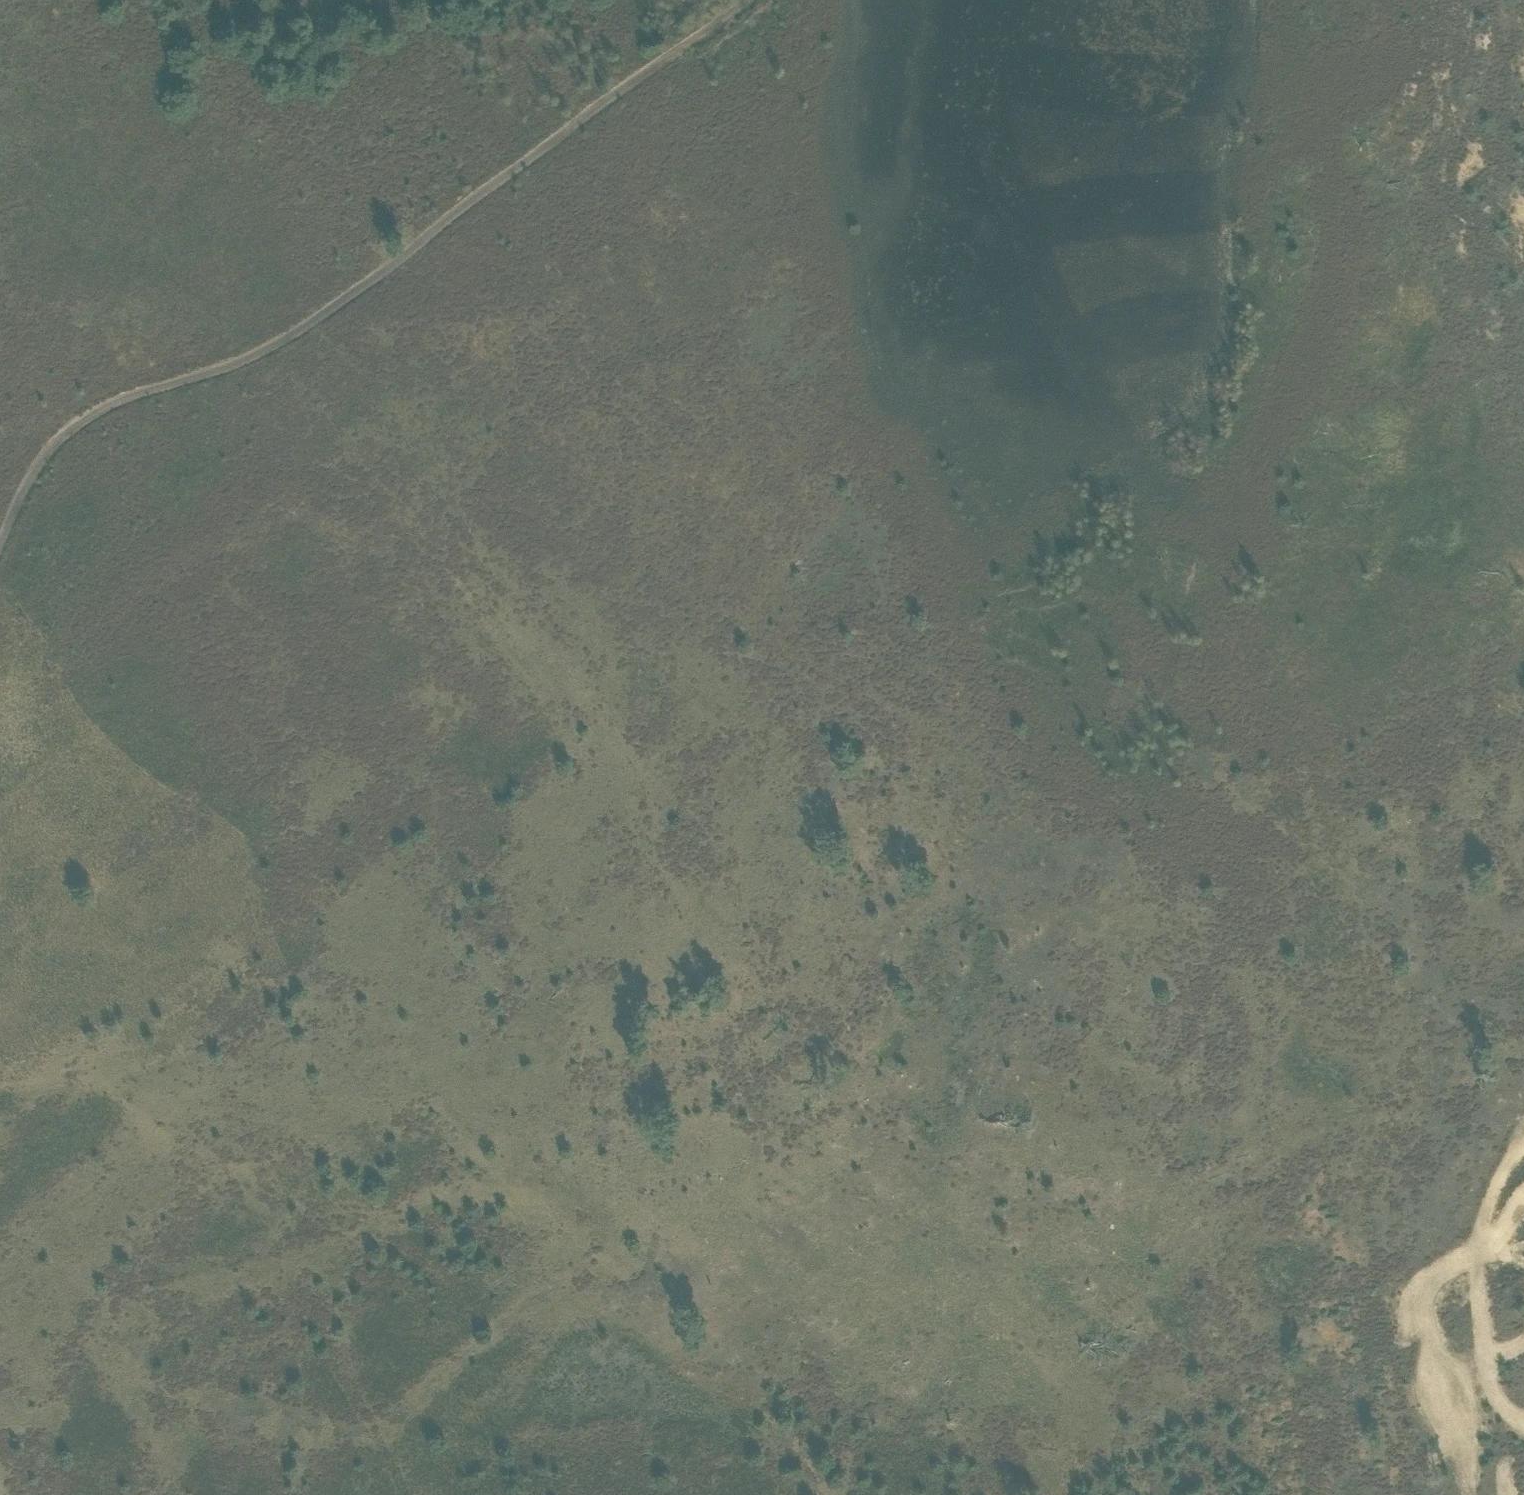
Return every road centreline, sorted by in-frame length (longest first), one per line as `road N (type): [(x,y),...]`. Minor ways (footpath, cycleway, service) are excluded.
road 1 (track): [(0,539),(26,488),(73,427),(113,404),(264,348),(323,314),(746,0)]

